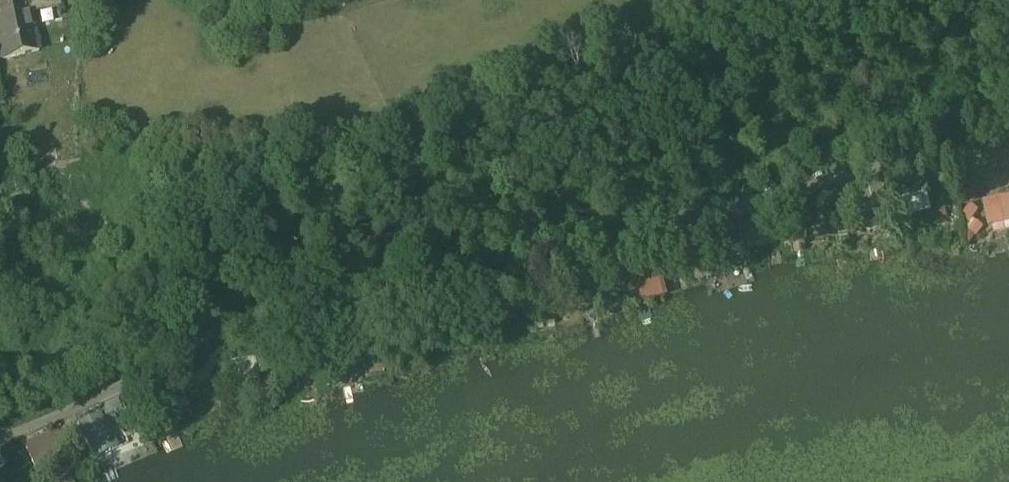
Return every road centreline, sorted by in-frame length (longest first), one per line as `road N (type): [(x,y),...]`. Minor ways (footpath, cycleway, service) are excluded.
road 1 (track): [(0,433),(124,383),(205,326),(472,287),(988,138),(1008,125)]

